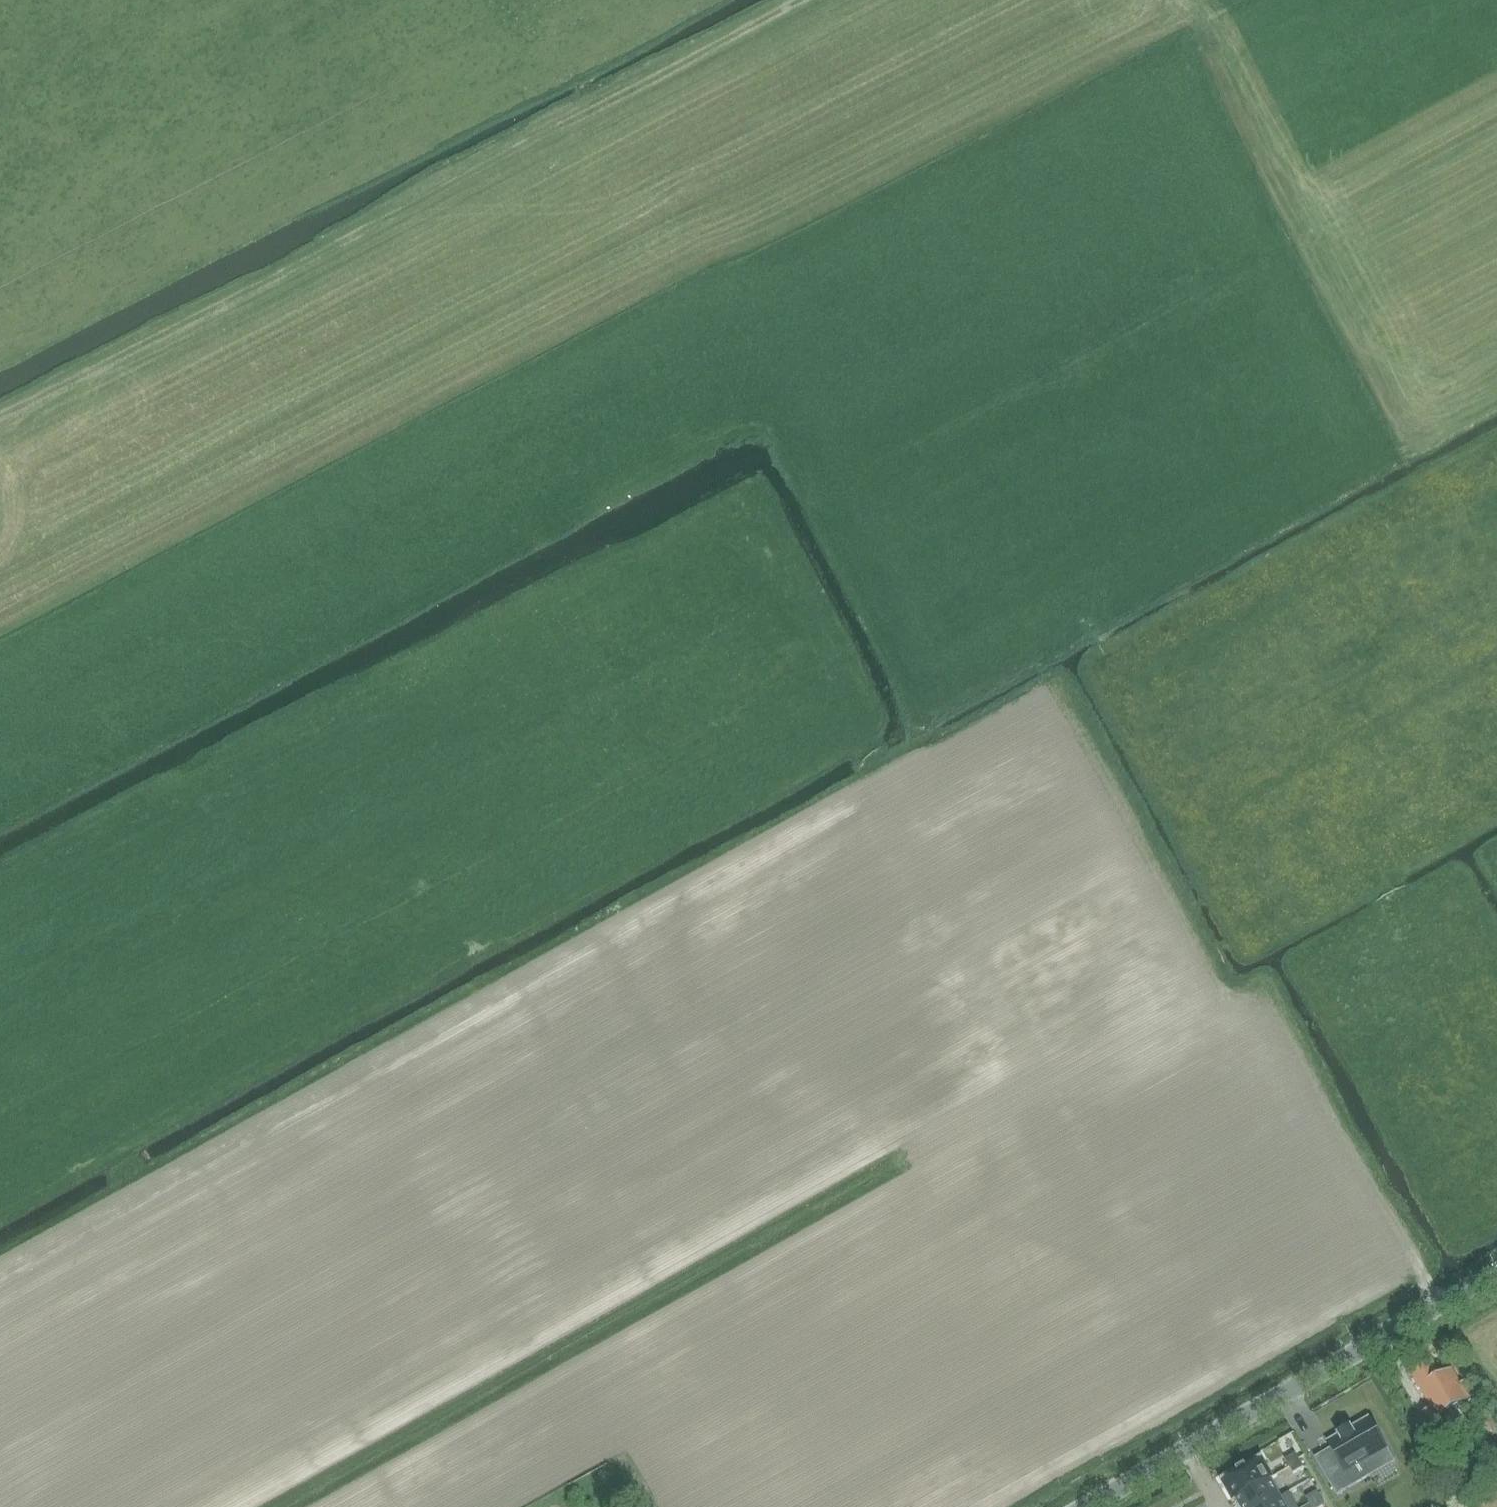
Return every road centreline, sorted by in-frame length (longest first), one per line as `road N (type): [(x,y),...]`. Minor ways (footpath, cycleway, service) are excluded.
road 1 (tertiary): [(1190,1450),(1496,1273)]

